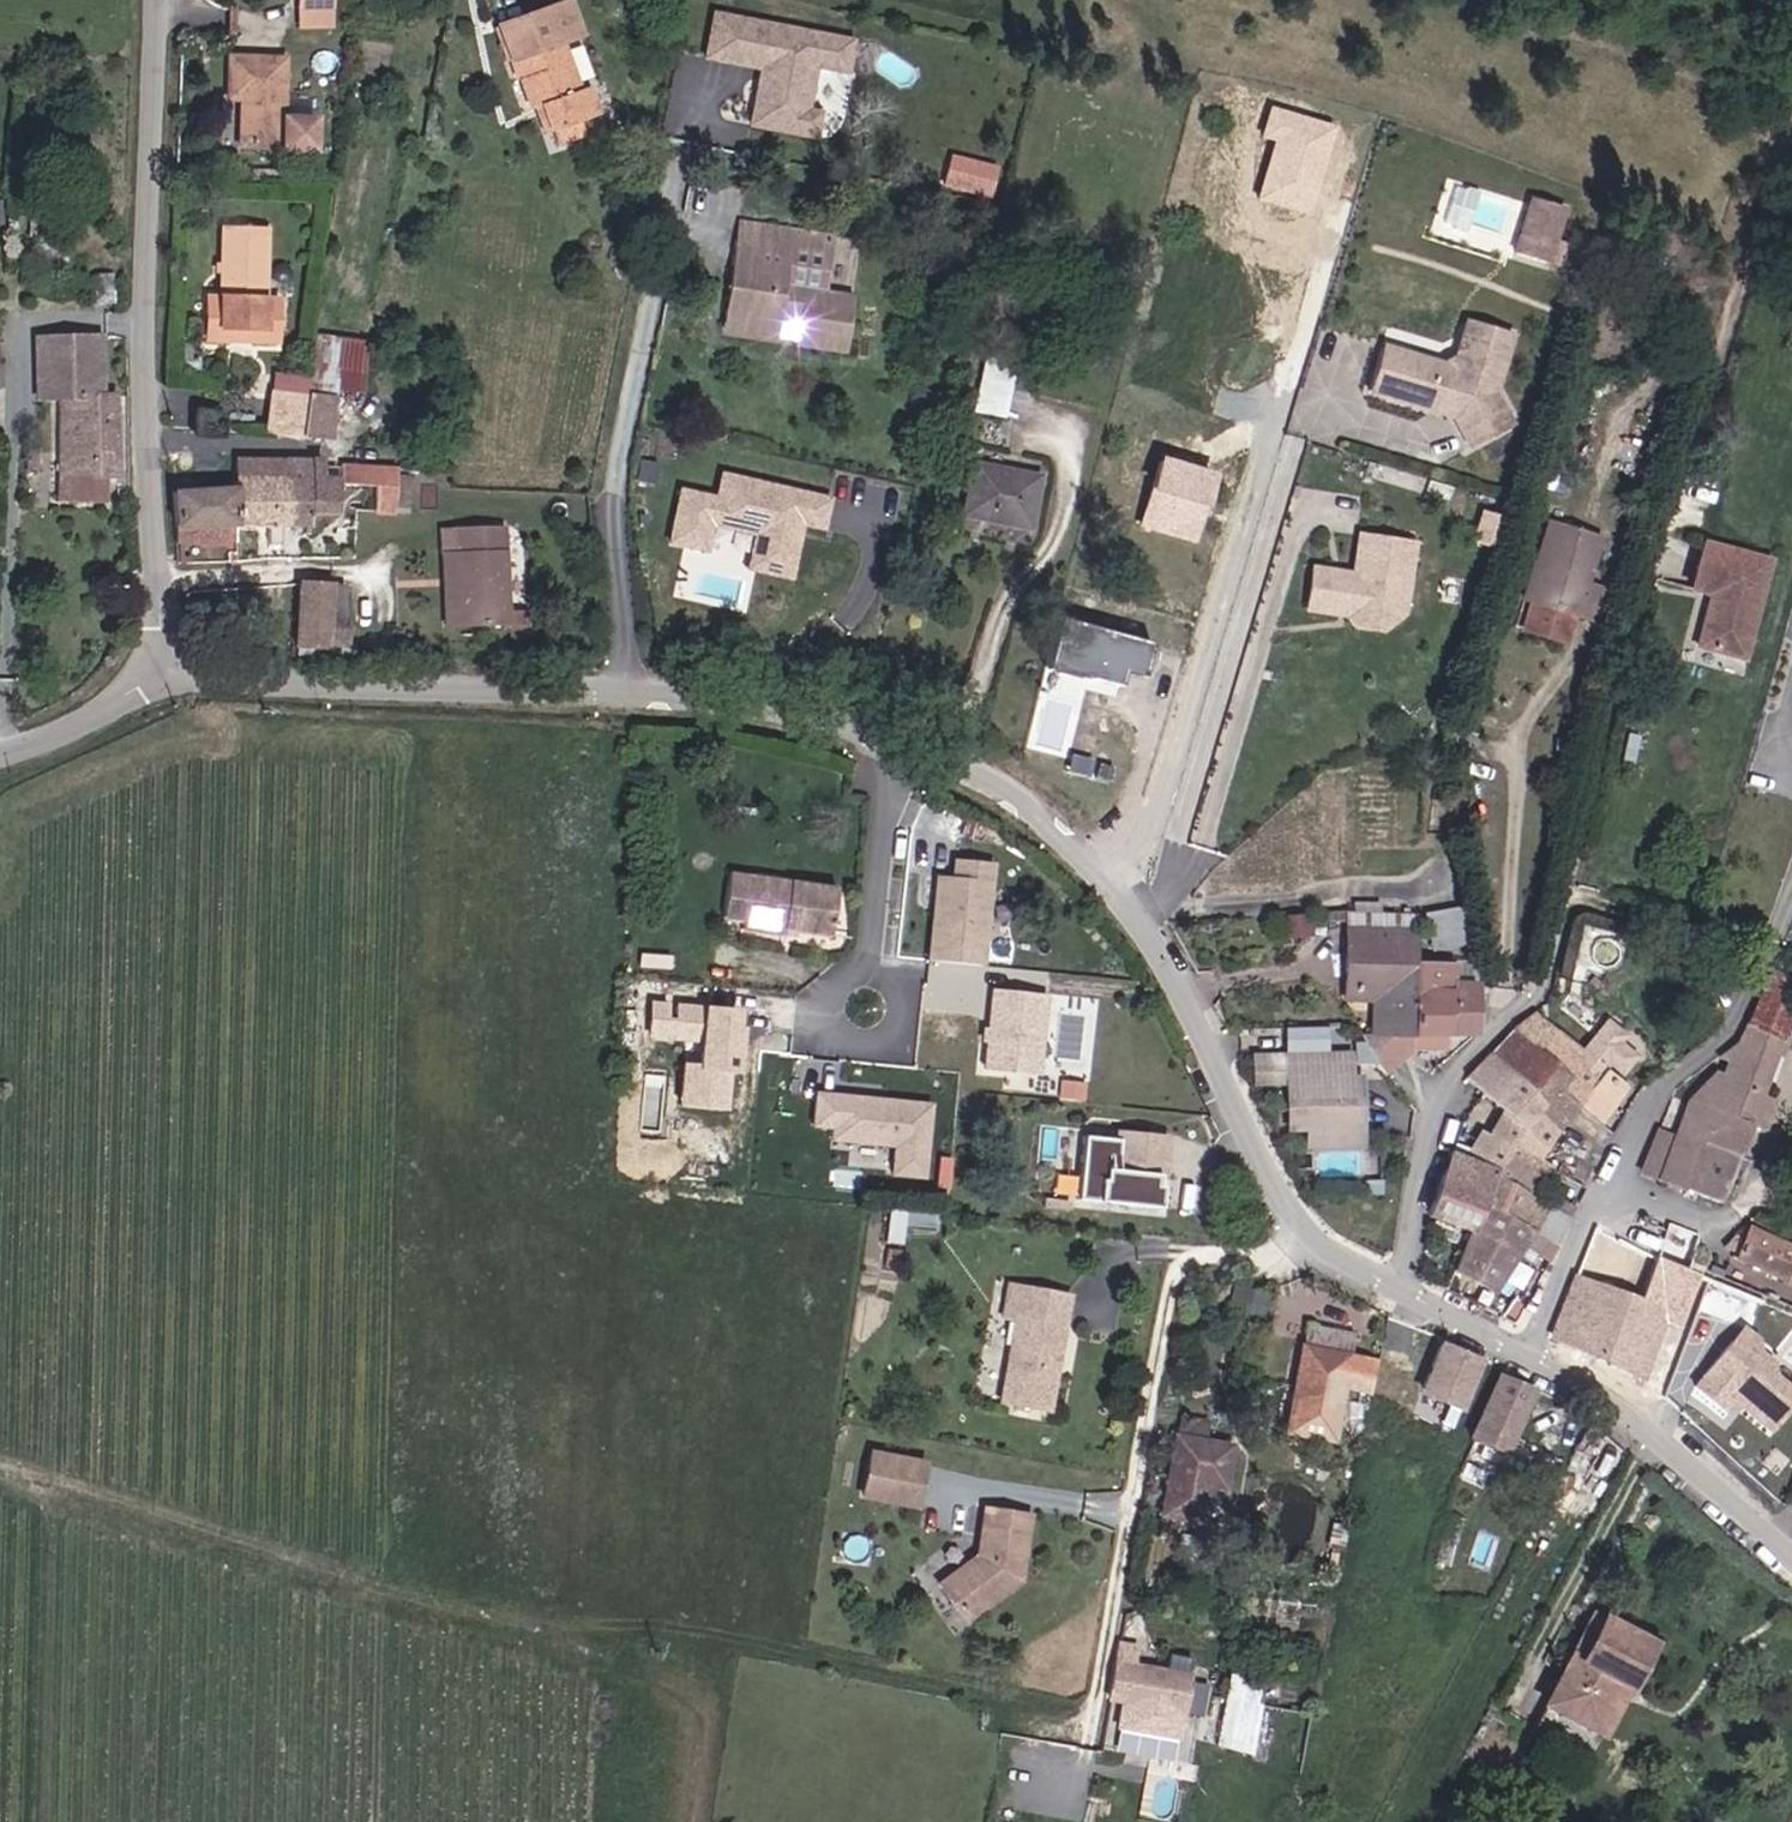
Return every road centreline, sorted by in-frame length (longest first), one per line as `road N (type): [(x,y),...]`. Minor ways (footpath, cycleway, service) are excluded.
road 1 (track): [(0,1473),(504,1633),(658,1640),(715,1625),(1093,1720)]
road 2 (residential): [(162,665),(264,684),(771,713),(904,745)]
road 3 (unclassified): [(162,0),(162,665)]
road 4 (residential): [(1097,872),(1189,976),(1247,1126),(1289,1205),(1322,1245),(1402,1288)]
road 5 (residential): [(1097,872),(1155,806),(1279,408)]
road 6 (residential): [(1531,1351),(1649,1108),(1722,1038),(1772,939)]
road 7 (residential): [(1531,1351),(1609,1393),(1791,1559)]
road 8 (track): [(67,1493),(52,1821)]
road 9 (residential): [(1402,1288),(1429,1124),(1513,1011)]
road 10 (residential): [(904,745),(880,826),(868,974)]
road 11 (residential): [(904,745),(1048,824),(1097,872)]
road 12 (residential): [(868,974),(853,974),(828,992),(824,1022),(841,1044),(867,1049),(891,1035),(898,1006),(882,980)]
road 13 (unclassified): [(162,665),(140,695),(75,733),(0,756)]
road 14 (residential): [(1402,1288),(1531,1351)]
road 15 (track): [(992,1699),(1000,1727),(980,1821)]

